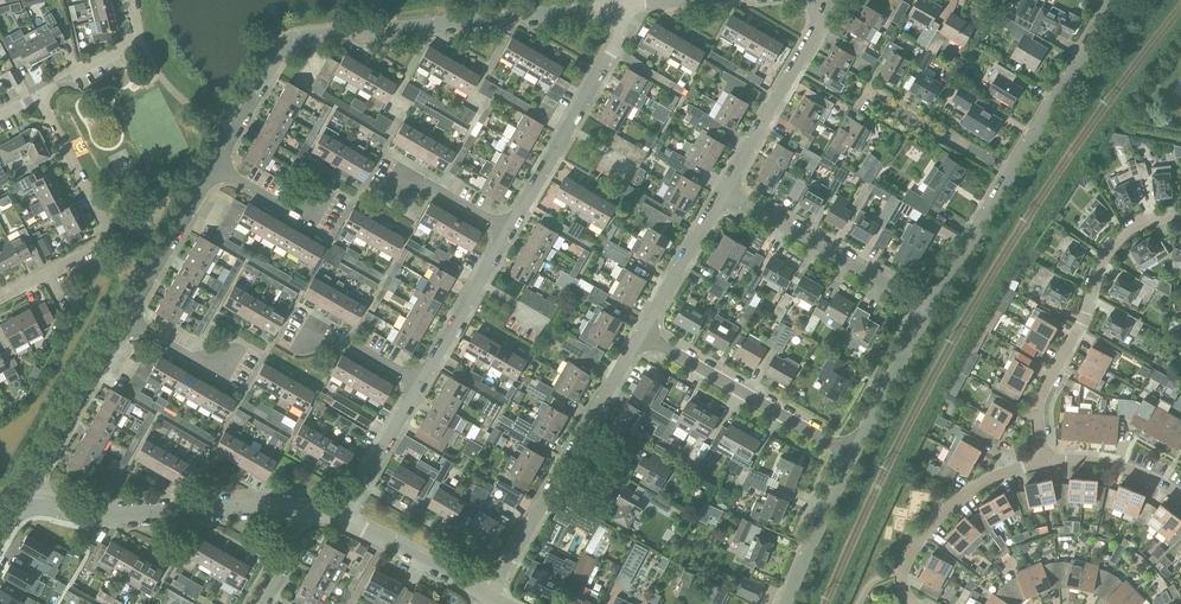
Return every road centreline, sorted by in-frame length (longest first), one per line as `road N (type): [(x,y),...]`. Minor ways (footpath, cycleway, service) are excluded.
road 1 (residential): [(216,166),(295,39),(622,5)]
road 2 (residential): [(1043,459),(1044,391),(1085,317),(1104,259),(1130,229),(1180,216)]
road 3 (residential): [(0,301),(98,249),(106,231),(39,96)]
road 4 (residential): [(303,509),(101,517),(36,510)]
road 5 (residential): [(508,564),(643,336)]
road 6 (residential): [(854,452),(643,336)]
road 7 (residential): [(929,310),(727,191)]
road 8 (residential): [(1043,459),(956,501),(933,524),(901,570),(919,603)]
road 9 (residential): [(727,191),(816,33),(821,0)]
road 10 (residential): [(36,510),(38,470),(127,323)]
road 11 (residential): [(1010,174),(1105,1)]
road 12 (residential): [(127,323),(216,166)]
road 13 (residential): [(643,336),(727,191)]
road 14 (residential): [(489,597),(342,520)]
road 15 (residential): [(787,603),(854,452)]
road 16 (residential): [(363,485),(508,564)]
road 17 (residential): [(854,452),(929,310)]
road 18 (residential): [(929,310),(1010,174)]
road 19 (residential): [(1010,174),(875,94)]
road 20 (residential): [(39,96),(131,48),(138,40),(129,0)]
road 21 (residential): [(421,385),(317,328),(300,356)]
road 22 (residential): [(1180,503),(1129,473),(1043,459)]
road 23 (residential): [(511,229),(418,179),(390,205)]
road 24 (residential): [(216,166),(305,219),(326,186)]
road 25 (residential): [(235,342),(218,371),(127,323)]
road 26 (residential): [(568,127),(618,40),(622,5)]

